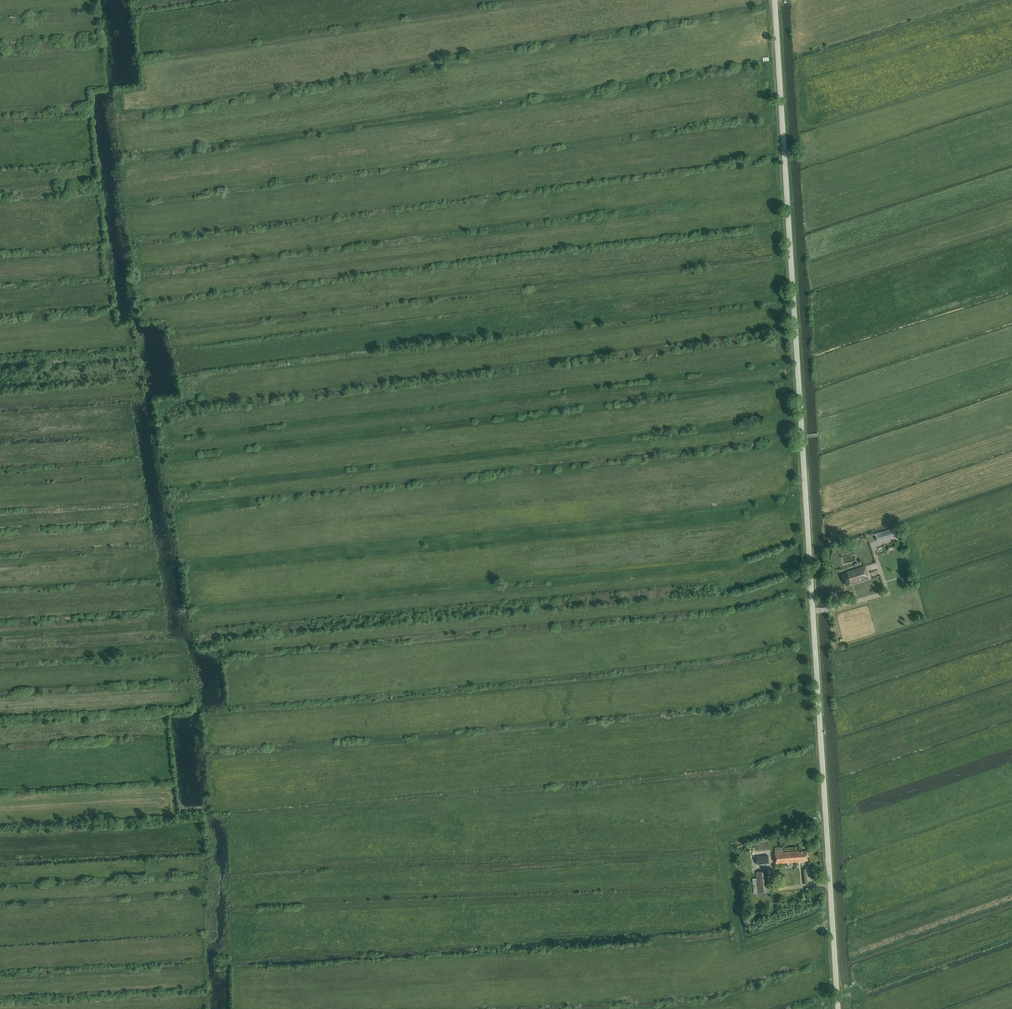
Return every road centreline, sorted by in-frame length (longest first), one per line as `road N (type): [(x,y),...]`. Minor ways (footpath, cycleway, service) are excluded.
road 1 (unclassified): [(838,1008),(774,0)]

